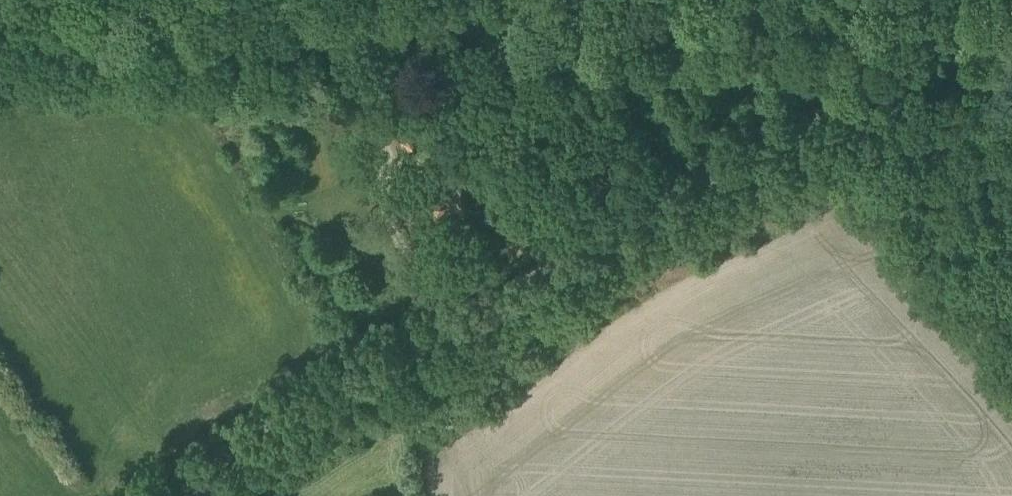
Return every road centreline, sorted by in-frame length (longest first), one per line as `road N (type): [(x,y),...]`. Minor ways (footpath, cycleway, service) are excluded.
road 1 (unclassified): [(160,495),(213,448),(585,260),(974,24),(1011,22)]
road 2 (track): [(974,24),(0,43)]

